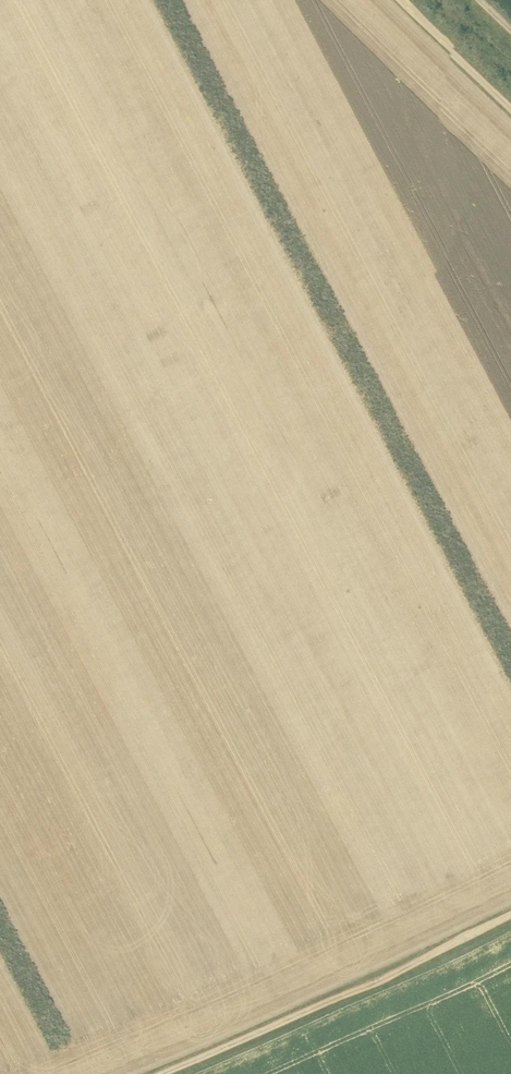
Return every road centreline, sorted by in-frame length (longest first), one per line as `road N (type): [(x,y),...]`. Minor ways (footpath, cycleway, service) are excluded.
road 1 (track): [(510,913),(142,1073)]
road 2 (track): [(402,0),(510,104)]

